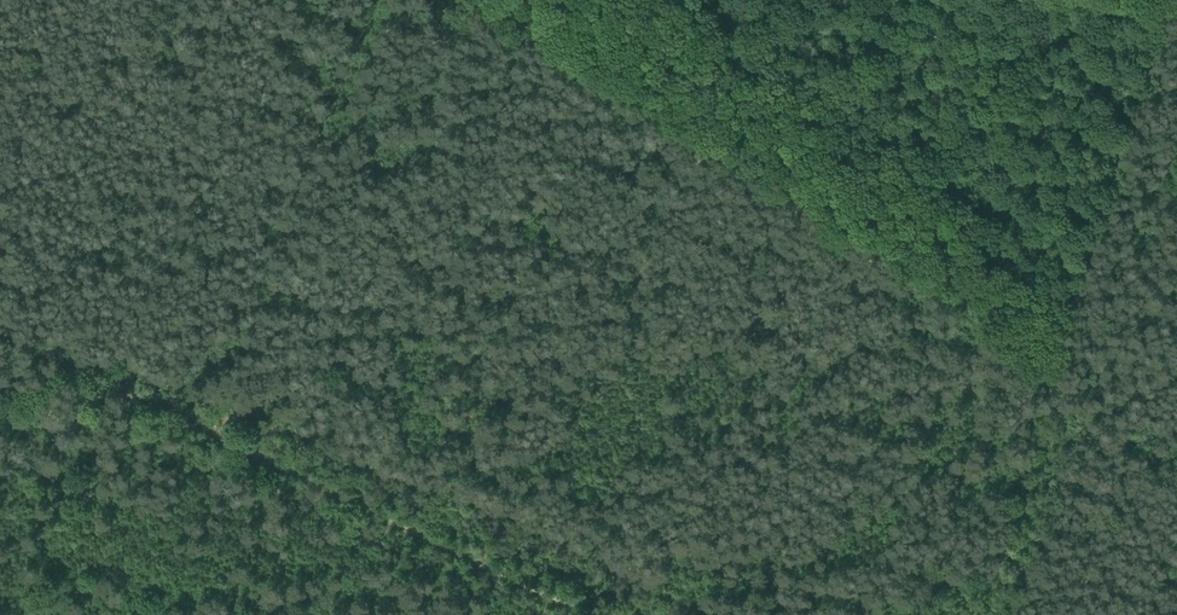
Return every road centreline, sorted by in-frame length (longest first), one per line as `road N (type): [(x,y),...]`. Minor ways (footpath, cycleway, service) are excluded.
road 1 (track): [(0,320),(587,614)]

